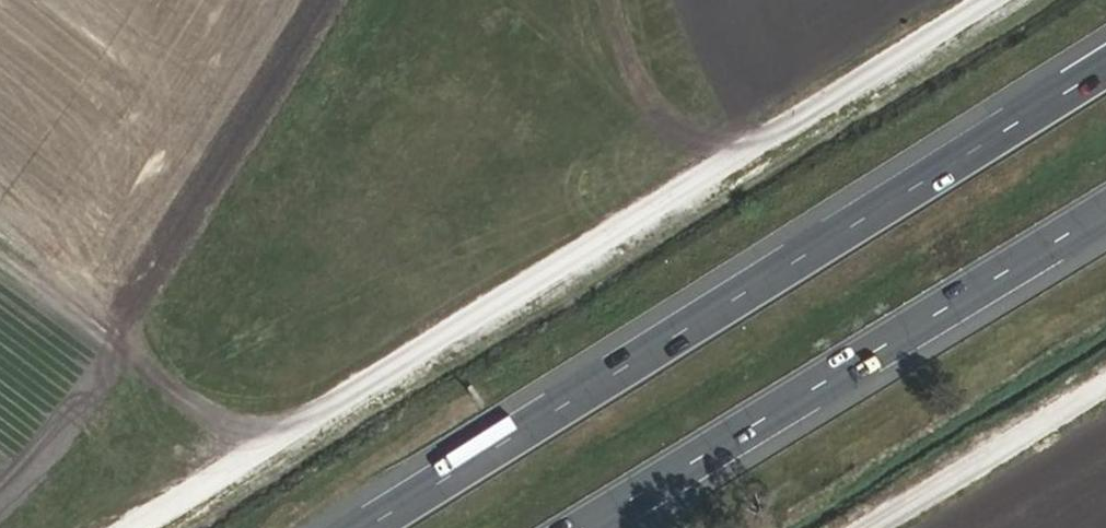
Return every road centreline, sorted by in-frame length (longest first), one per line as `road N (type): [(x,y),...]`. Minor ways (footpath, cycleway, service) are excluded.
road 1 (track): [(1001,0),(167,527)]
road 2 (motorway): [(1105,68),(365,527)]
road 3 (motorway): [(588,527),(1105,215)]
road 4 (track): [(879,527),(1105,390)]

